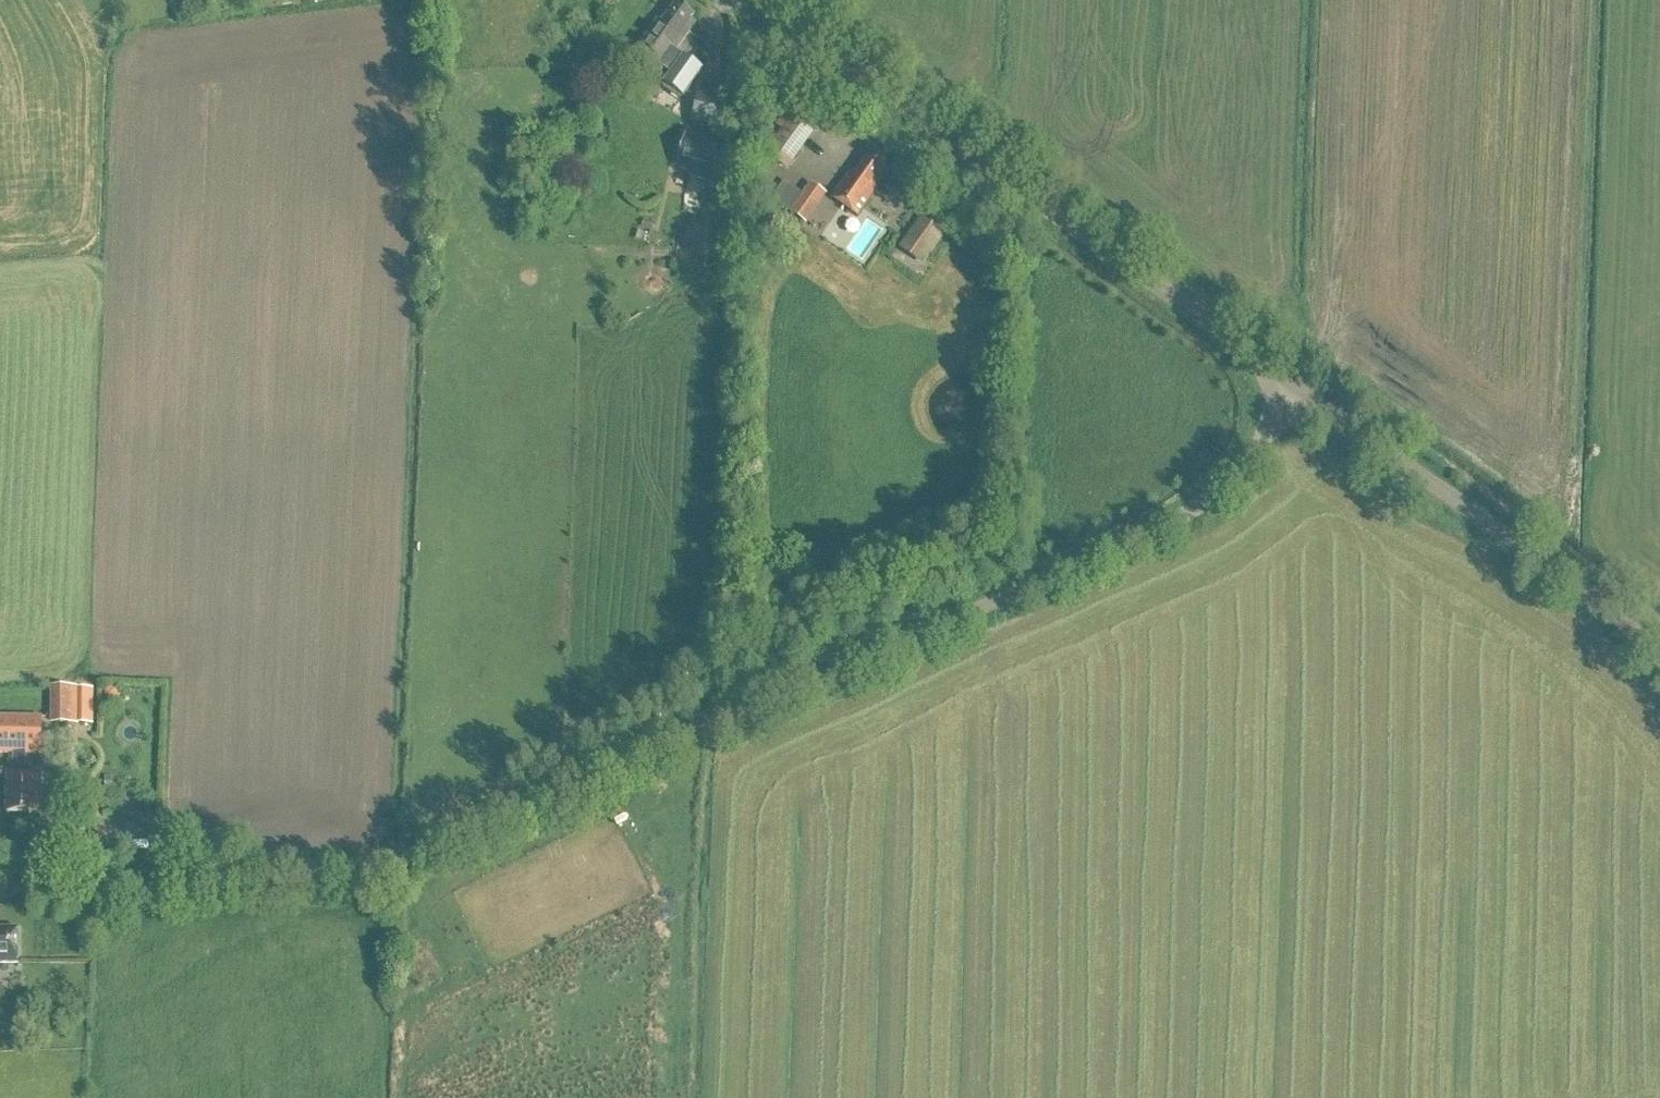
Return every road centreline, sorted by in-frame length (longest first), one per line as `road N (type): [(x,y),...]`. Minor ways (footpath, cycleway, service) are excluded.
road 1 (unclassified): [(0,892),(358,869),(500,824),(1193,511),(1237,474),(1295,386)]
road 2 (unclassified): [(1295,386),(749,0)]
road 3 (unclassified): [(1659,655),(1295,386)]

